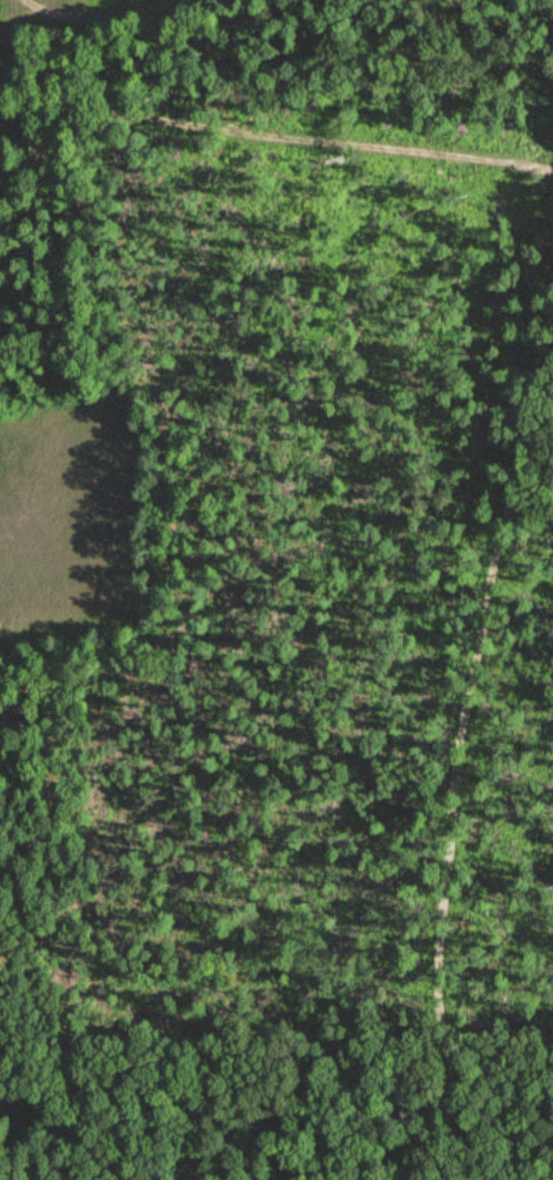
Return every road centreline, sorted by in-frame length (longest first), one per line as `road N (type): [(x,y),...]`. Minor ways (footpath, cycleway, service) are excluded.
road 1 (residential): [(494,1179),(469,1127),(446,1034),(442,969),(520,447),(552,306)]
road 2 (track): [(552,172),(60,100),(0,131)]
road 3 (track): [(0,624),(13,709),(0,786)]

